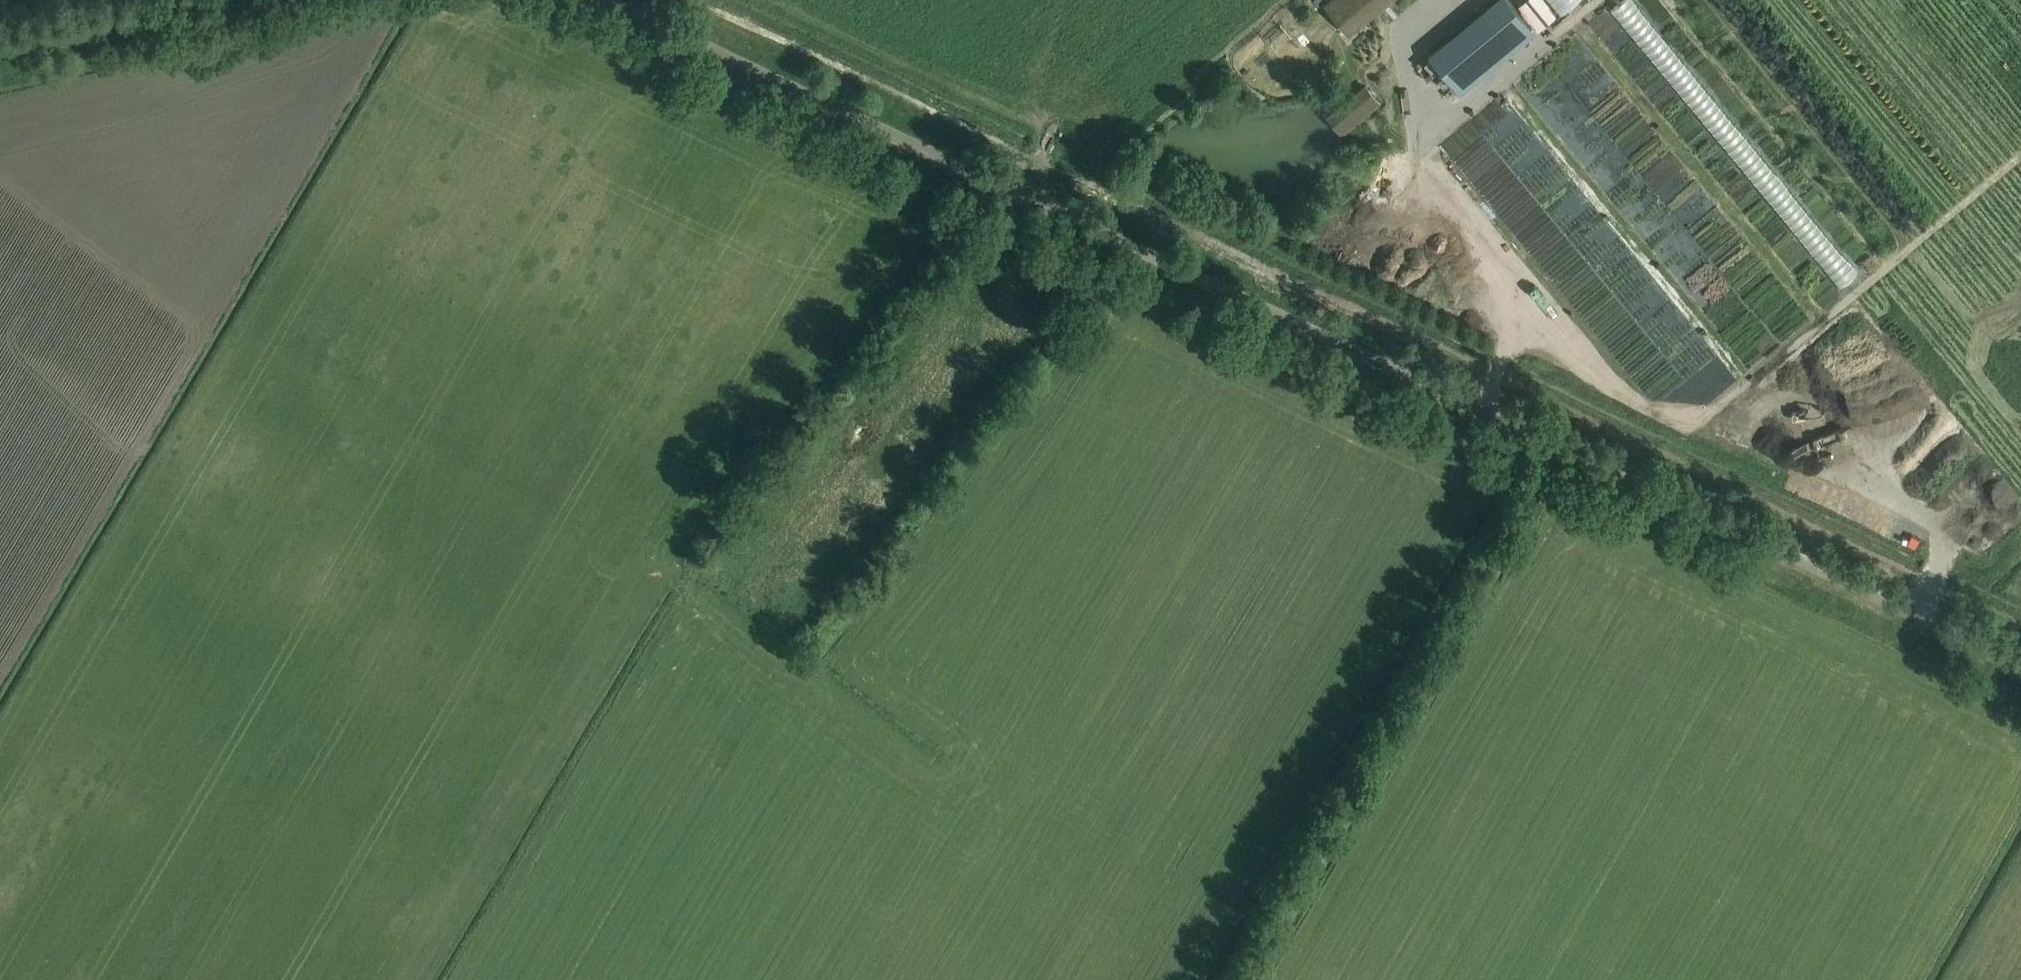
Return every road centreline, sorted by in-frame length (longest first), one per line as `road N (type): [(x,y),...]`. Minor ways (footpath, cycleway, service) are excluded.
road 1 (unclassified): [(2020,664),(605,0)]
road 2 (track): [(198,0),(0,47)]

